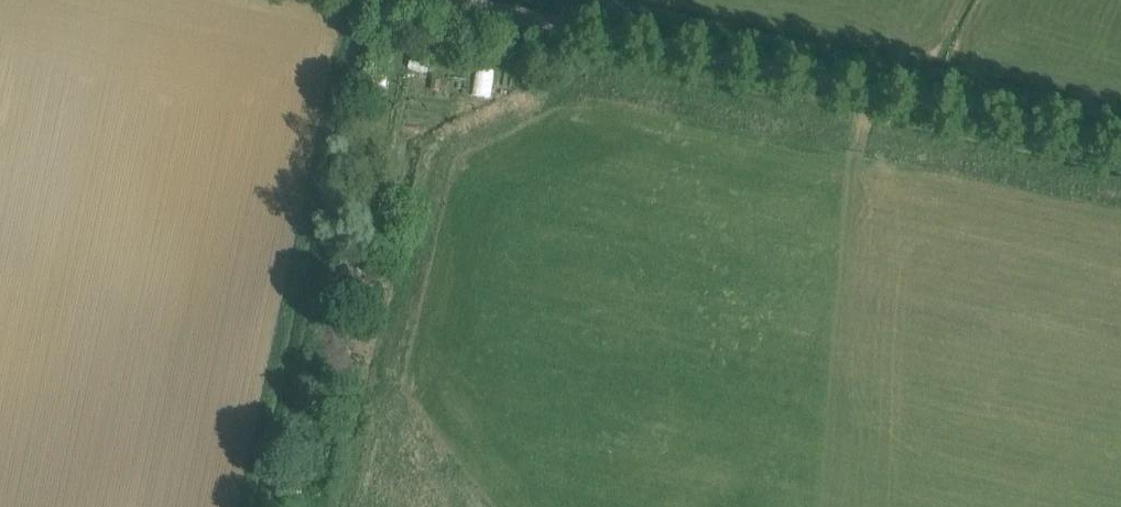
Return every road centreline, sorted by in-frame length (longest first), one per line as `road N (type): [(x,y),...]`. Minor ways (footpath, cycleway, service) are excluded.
road 1 (unclassified): [(1120,142),(442,0)]

